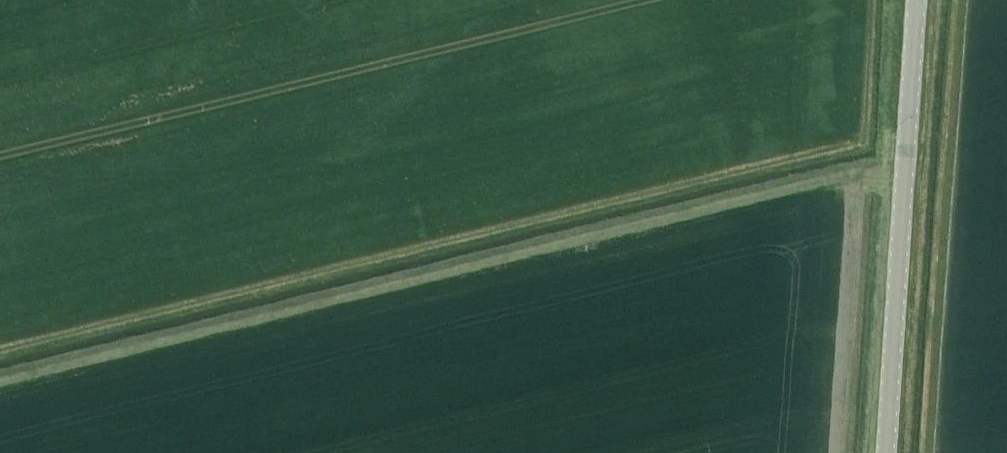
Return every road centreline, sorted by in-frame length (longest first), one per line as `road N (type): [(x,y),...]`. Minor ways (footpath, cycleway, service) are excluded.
road 1 (unclassified): [(885,452),(916,0)]

